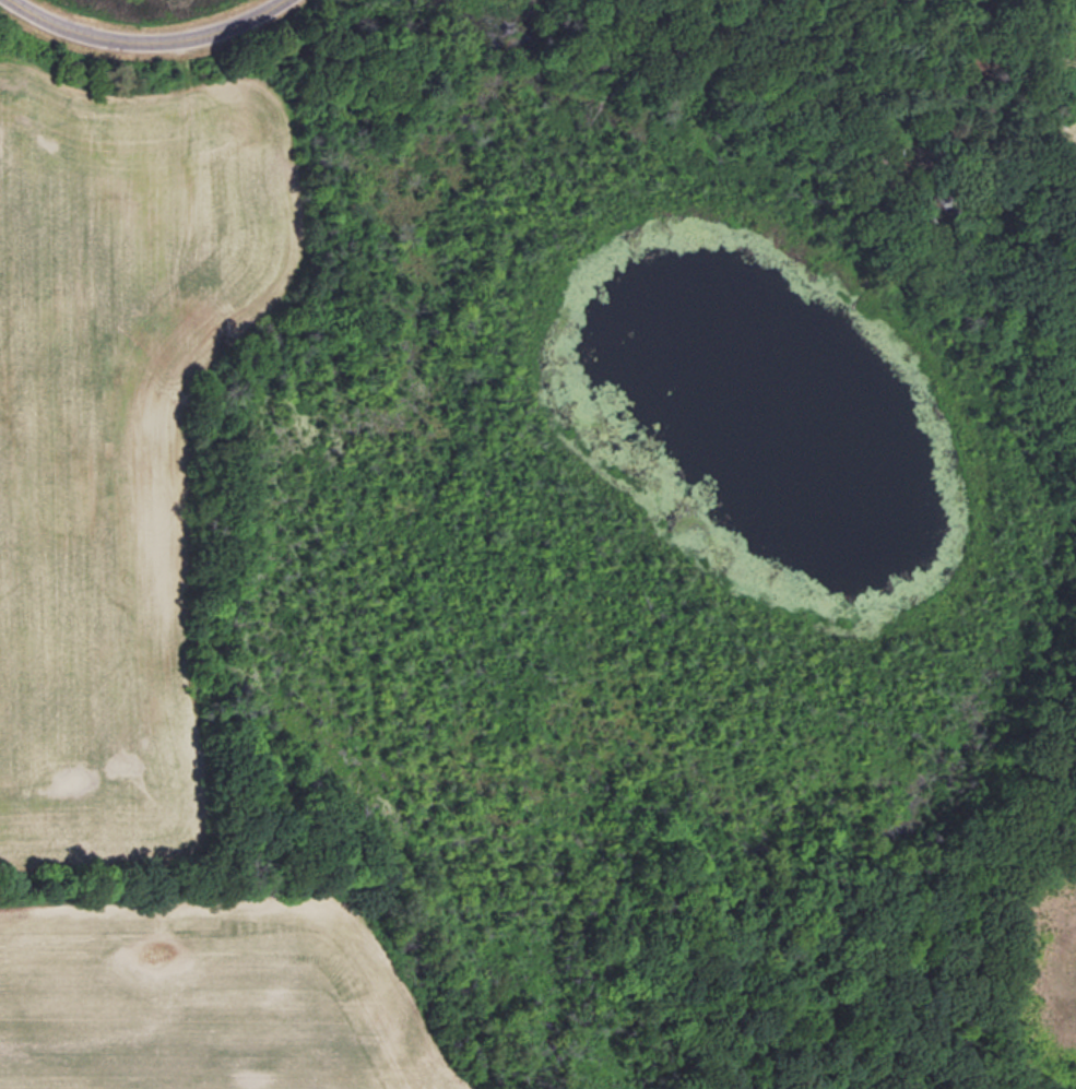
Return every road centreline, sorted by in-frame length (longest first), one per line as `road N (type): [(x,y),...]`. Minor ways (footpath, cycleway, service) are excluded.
road 1 (residential): [(23,0),(94,32),(174,38),(245,20),(280,0)]

